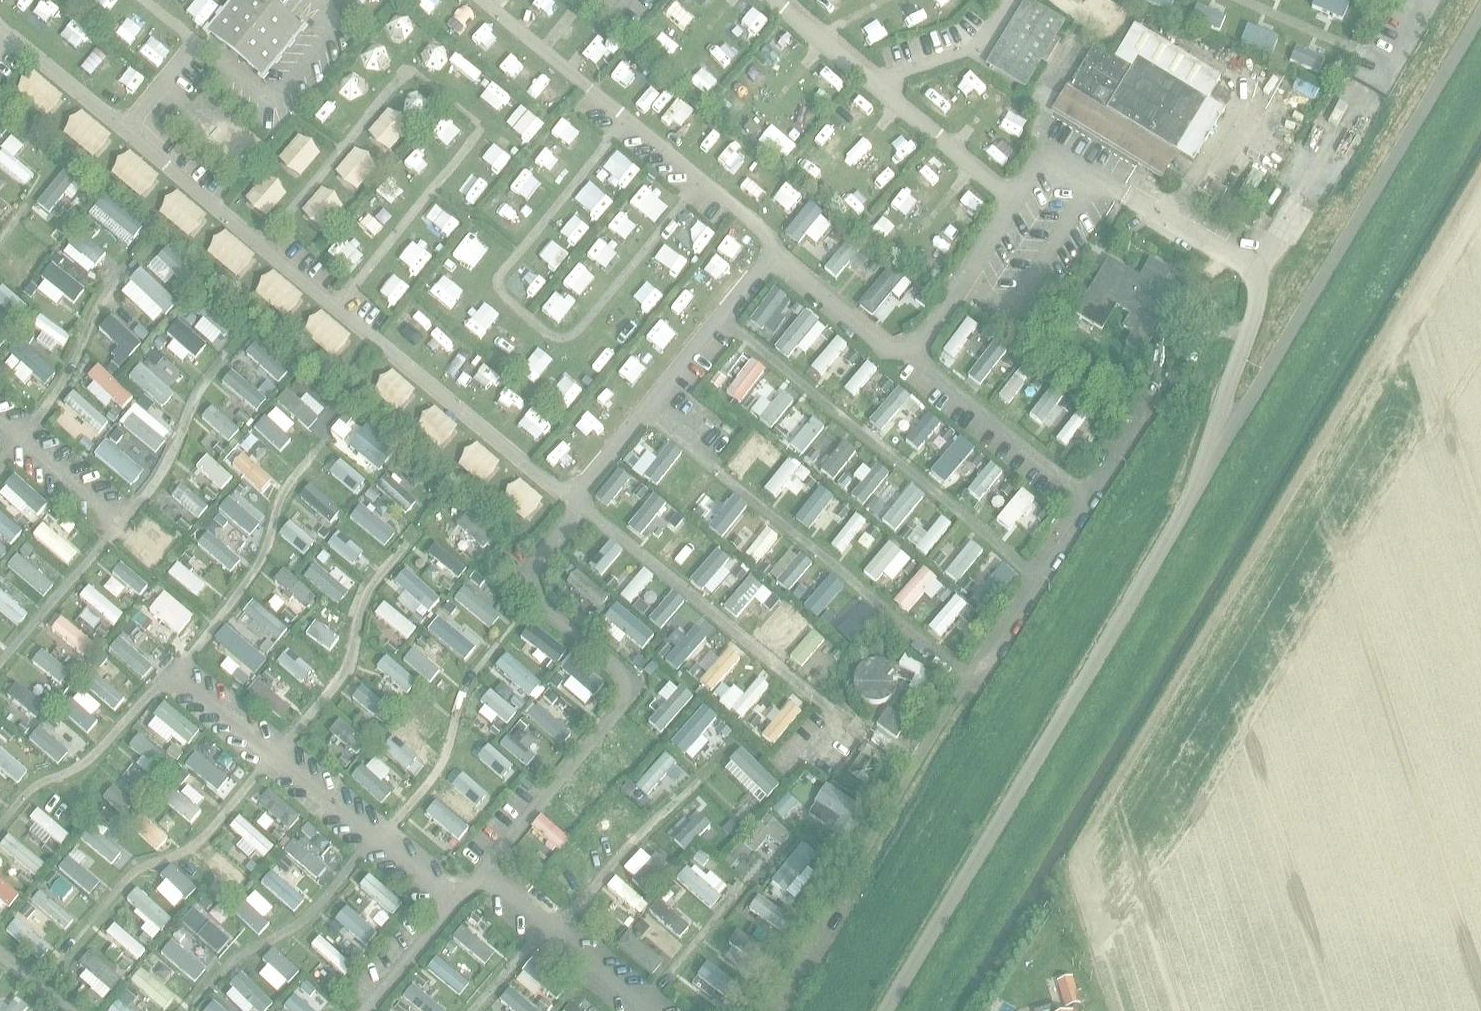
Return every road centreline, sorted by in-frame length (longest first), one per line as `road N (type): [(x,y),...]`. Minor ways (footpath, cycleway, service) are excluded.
road 1 (unclassified): [(883,1010),(1223,443)]
road 2 (track): [(60,959),(133,871),(193,846),(338,680),(364,599),(405,540)]
road 3 (track): [(0,822),(40,780),(92,757),(192,655),(258,567),(280,498),(323,444)]
road 4 (track): [(186,1010),(233,958),(300,923),(414,800),(444,756),(465,686),(504,632)]
road 5 (unclassified): [(1223,443),(1480,16)]
road 6 (track): [(572,498),(842,717),(789,776)]
road 7 (track): [(223,362),(203,385),(157,481),(0,661)]
road 8 (unclassified): [(1223,443),(1224,390),(1261,272),(1122,191)]
road 9 (track): [(718,761),(553,932)]
road 10 (track): [(122,266),(63,384),(0,467)]
road 11 (track): [(730,903),(641,1010)]

